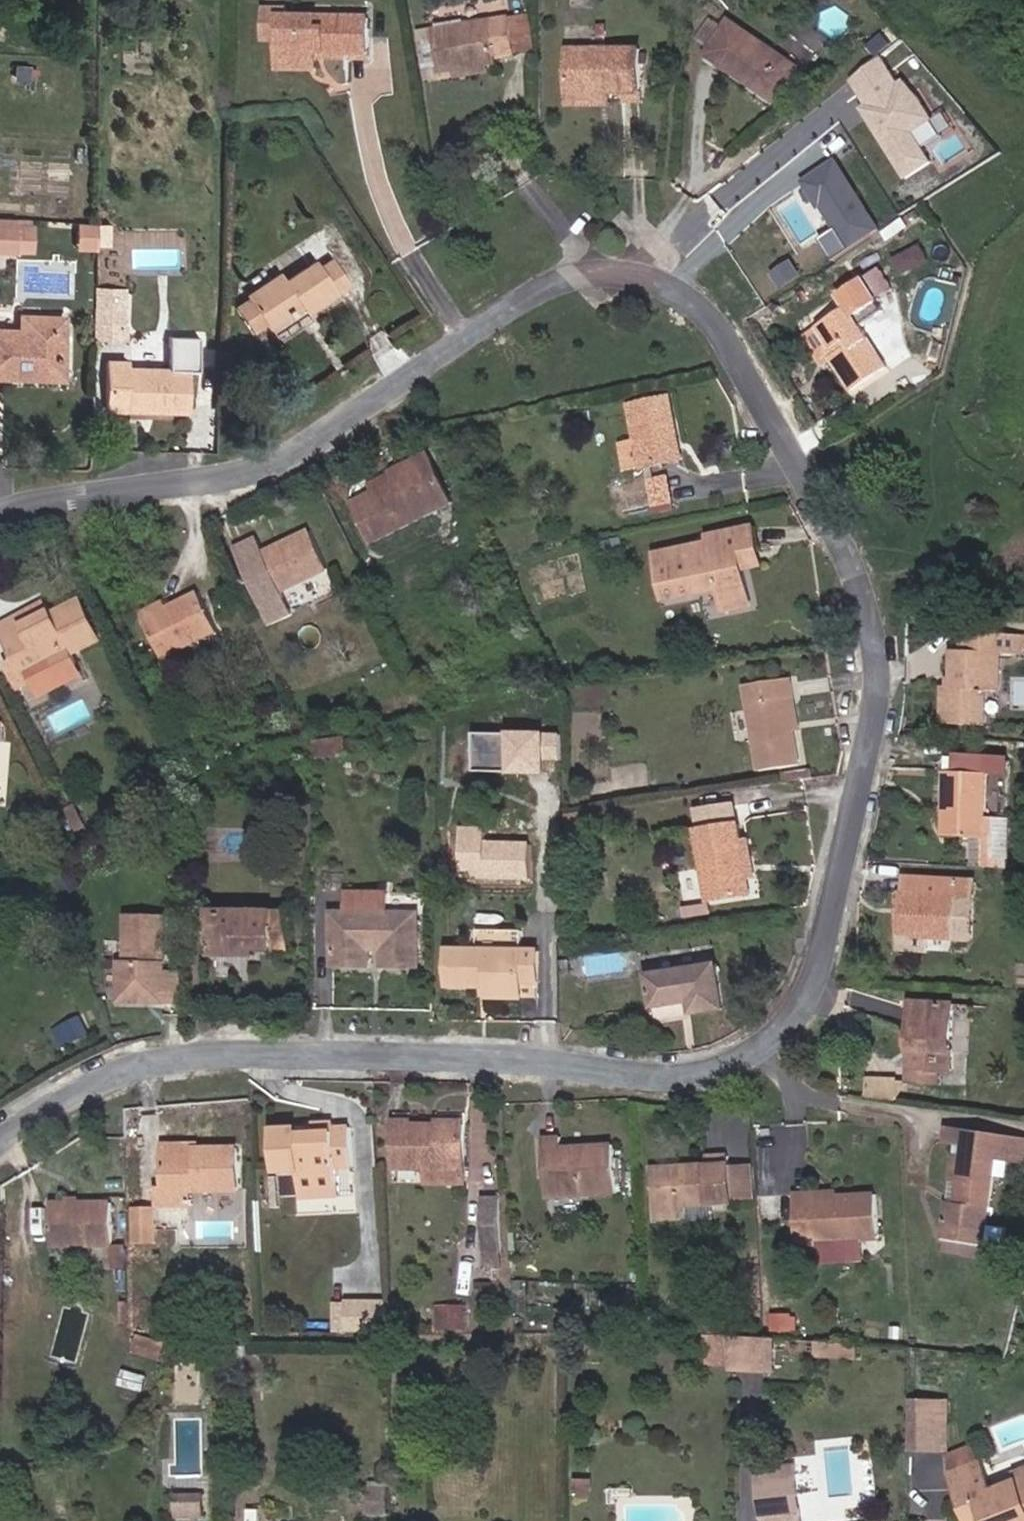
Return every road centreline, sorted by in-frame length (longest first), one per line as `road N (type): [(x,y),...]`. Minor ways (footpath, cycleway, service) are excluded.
road 1 (residential): [(0,1149),(128,1069),(325,1059),(710,1080),(779,1045),(825,967),(887,675),(829,514),(748,378),(664,283),(549,290),(300,461),(0,529)]

